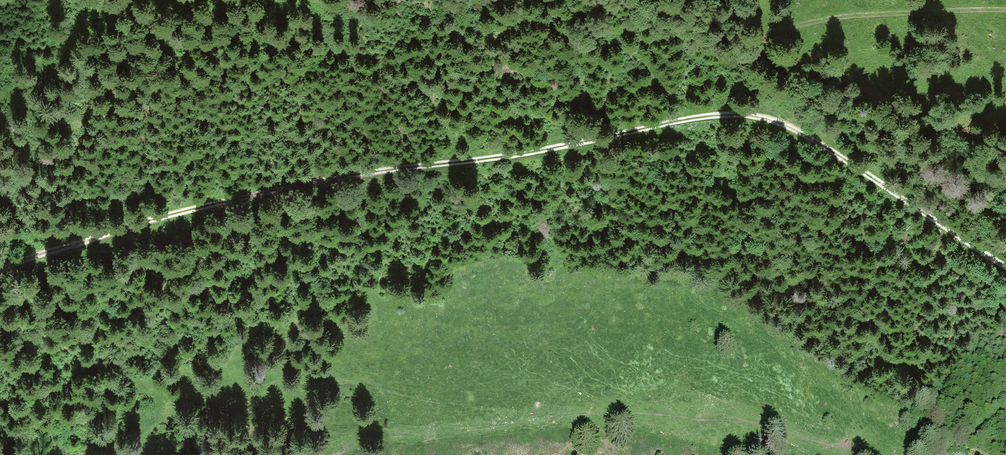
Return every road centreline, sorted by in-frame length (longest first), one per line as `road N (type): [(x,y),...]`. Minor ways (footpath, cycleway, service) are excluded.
road 1 (track): [(1005,264),(781,122),(737,114),(344,176),(145,220),(0,269)]
road 2 (track): [(851,454),(730,415),(685,411),(412,431),(371,437),(336,454)]
road 3 (track): [(794,129),(789,91),(766,48),(774,32),(846,16),(1005,10)]

